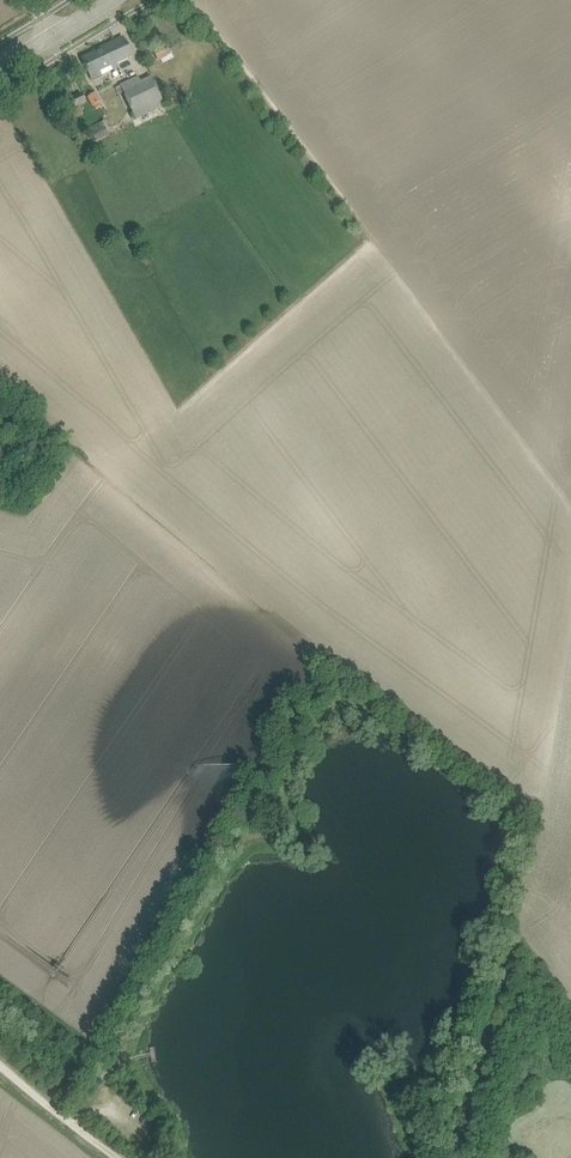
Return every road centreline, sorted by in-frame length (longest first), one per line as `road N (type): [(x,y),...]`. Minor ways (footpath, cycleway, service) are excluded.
road 1 (track): [(454,1157),(515,944)]
road 2 (track): [(119,1157),(0,1066)]

